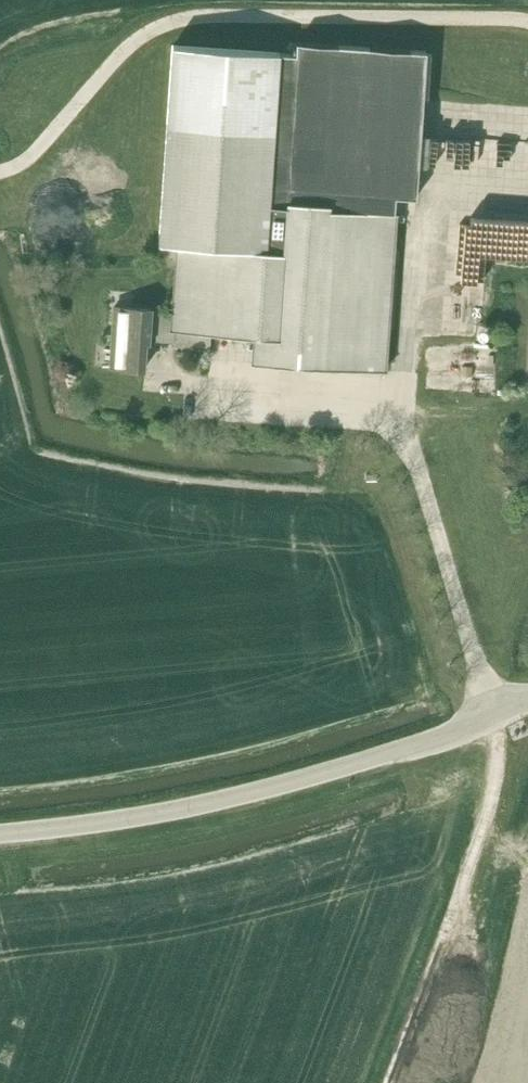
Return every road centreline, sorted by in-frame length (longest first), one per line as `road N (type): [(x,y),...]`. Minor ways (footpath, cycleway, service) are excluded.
road 1 (track): [(527,21),(190,18),(139,38),(27,160),(0,171)]
road 2 (tertiary): [(0,834),(114,821),(280,786),(459,731),(527,700)]
road 3 (track): [(492,716),(500,754),(489,814),(390,1082)]
road 4 (track): [(401,401),(416,221),(437,204),(527,210)]

